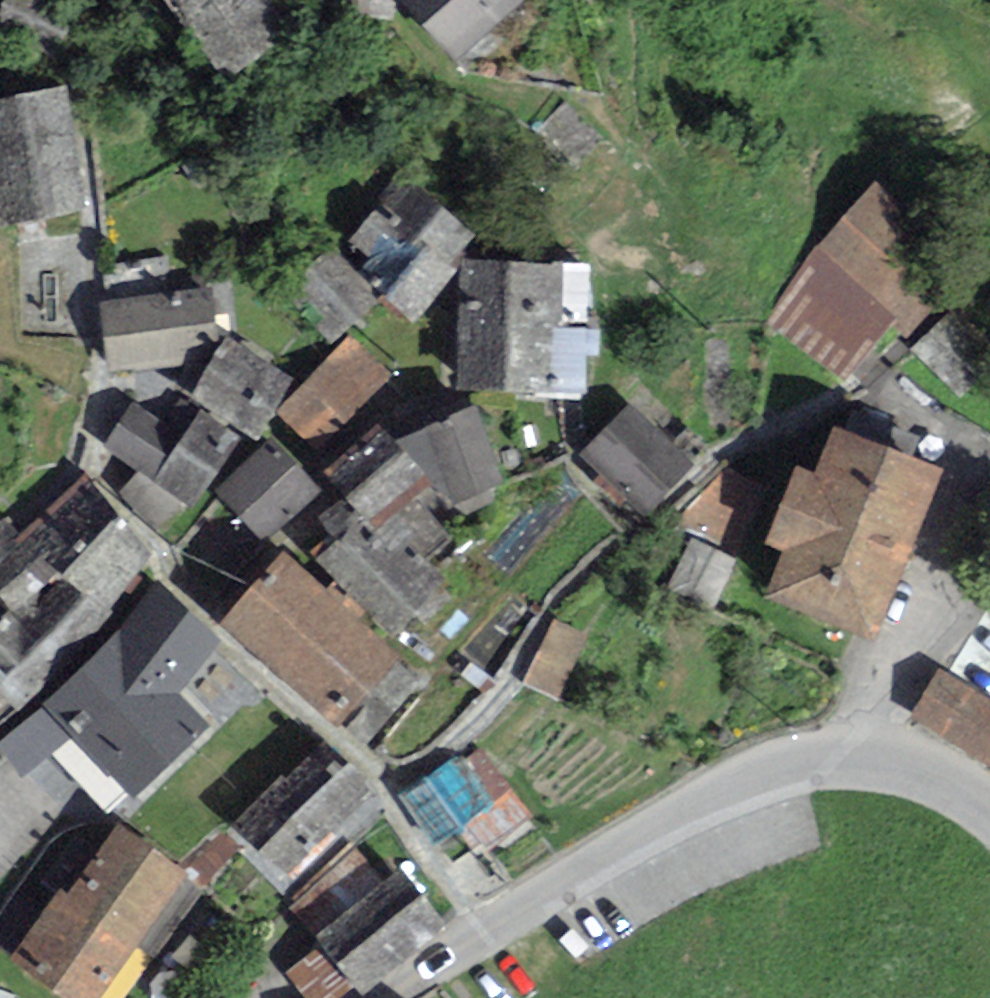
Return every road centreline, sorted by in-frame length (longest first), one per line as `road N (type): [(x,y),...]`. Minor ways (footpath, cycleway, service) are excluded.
road 1 (tertiary): [(383,997),(630,839),(771,765),(842,757),(909,766),(989,806)]

